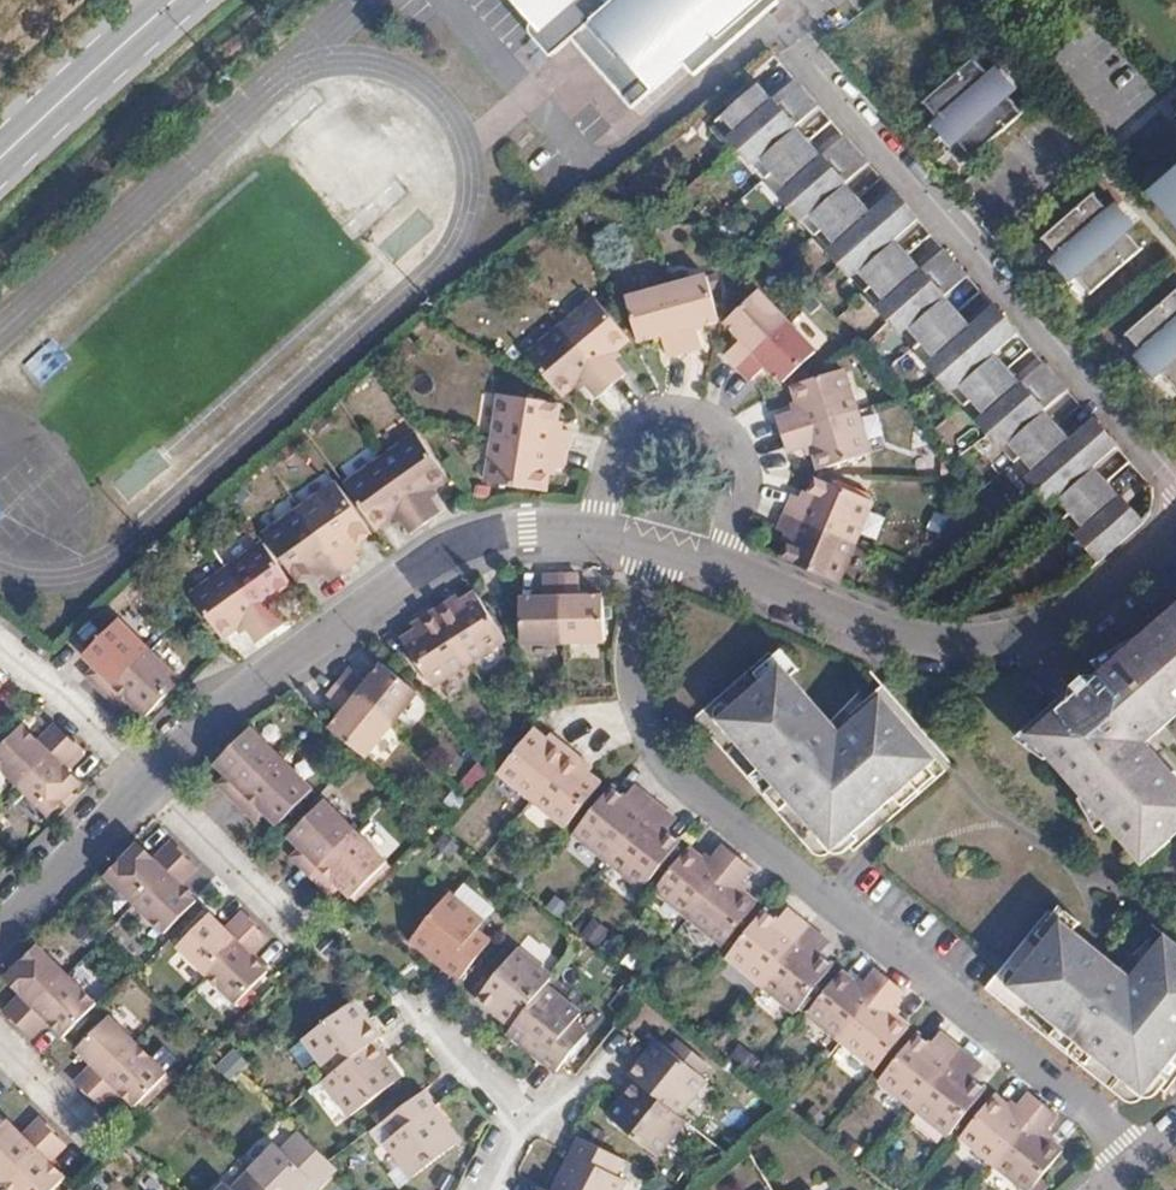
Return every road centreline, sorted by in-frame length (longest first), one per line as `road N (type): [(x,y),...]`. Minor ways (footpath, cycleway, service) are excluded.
road 1 (residential): [(647,549),(616,627),(627,722),(663,766),(1139,1161)]
road 2 (residential): [(0,935),(249,693),(343,635),(425,568),(522,528),(587,535)]
road 3 (residential): [(722,572),(960,647),(1070,627),(1175,534)]
road 4 (residential): [(722,572),(740,503),(729,442),(691,415),(640,424),(606,453),(587,535)]
road 5 (primary): [(0,165),(180,0)]
road 6 (residential): [(527,1116),(415,1018)]

